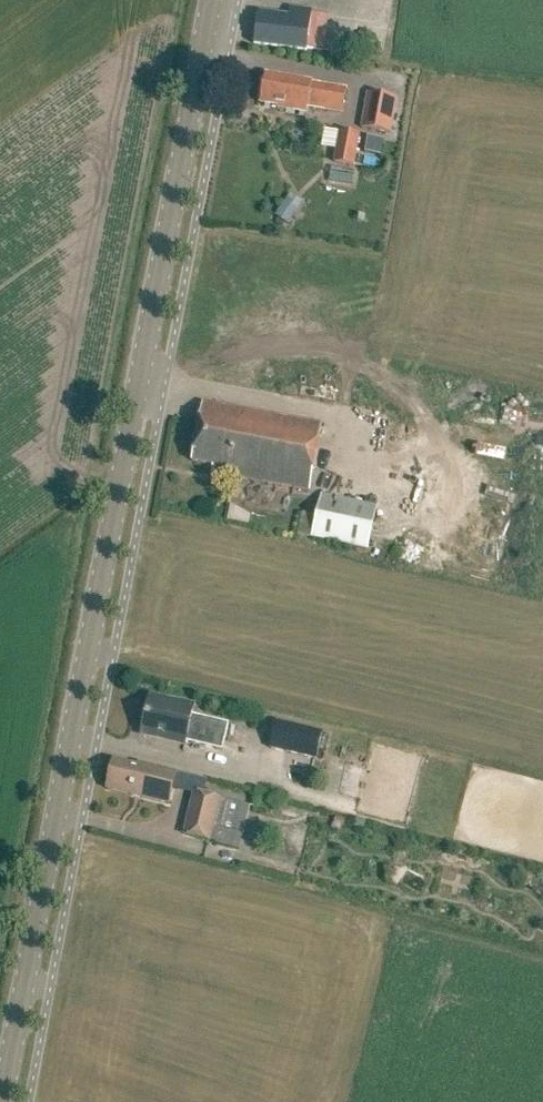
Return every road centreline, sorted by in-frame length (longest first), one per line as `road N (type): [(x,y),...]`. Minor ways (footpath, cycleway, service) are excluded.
road 1 (secondary): [(0,1094),(213,0)]

